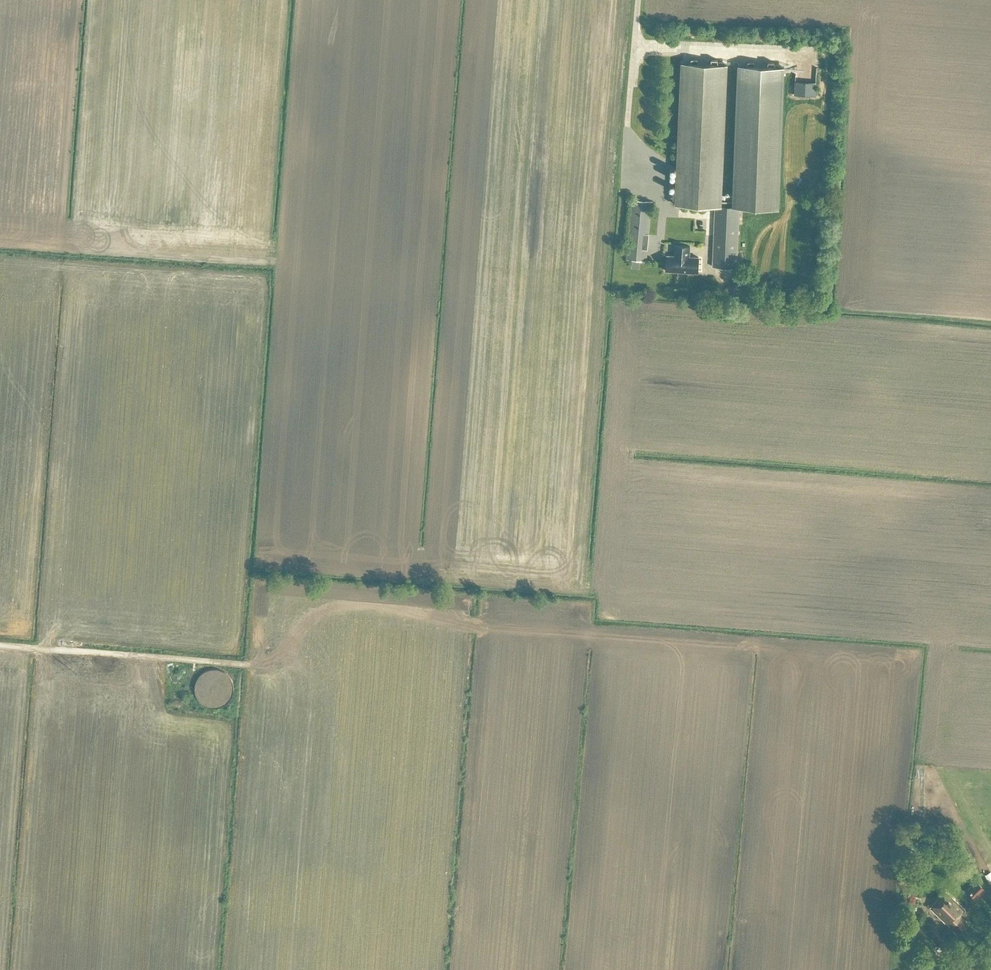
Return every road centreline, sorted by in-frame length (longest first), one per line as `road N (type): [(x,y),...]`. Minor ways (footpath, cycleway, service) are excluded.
road 1 (track): [(626,124),(639,0)]

